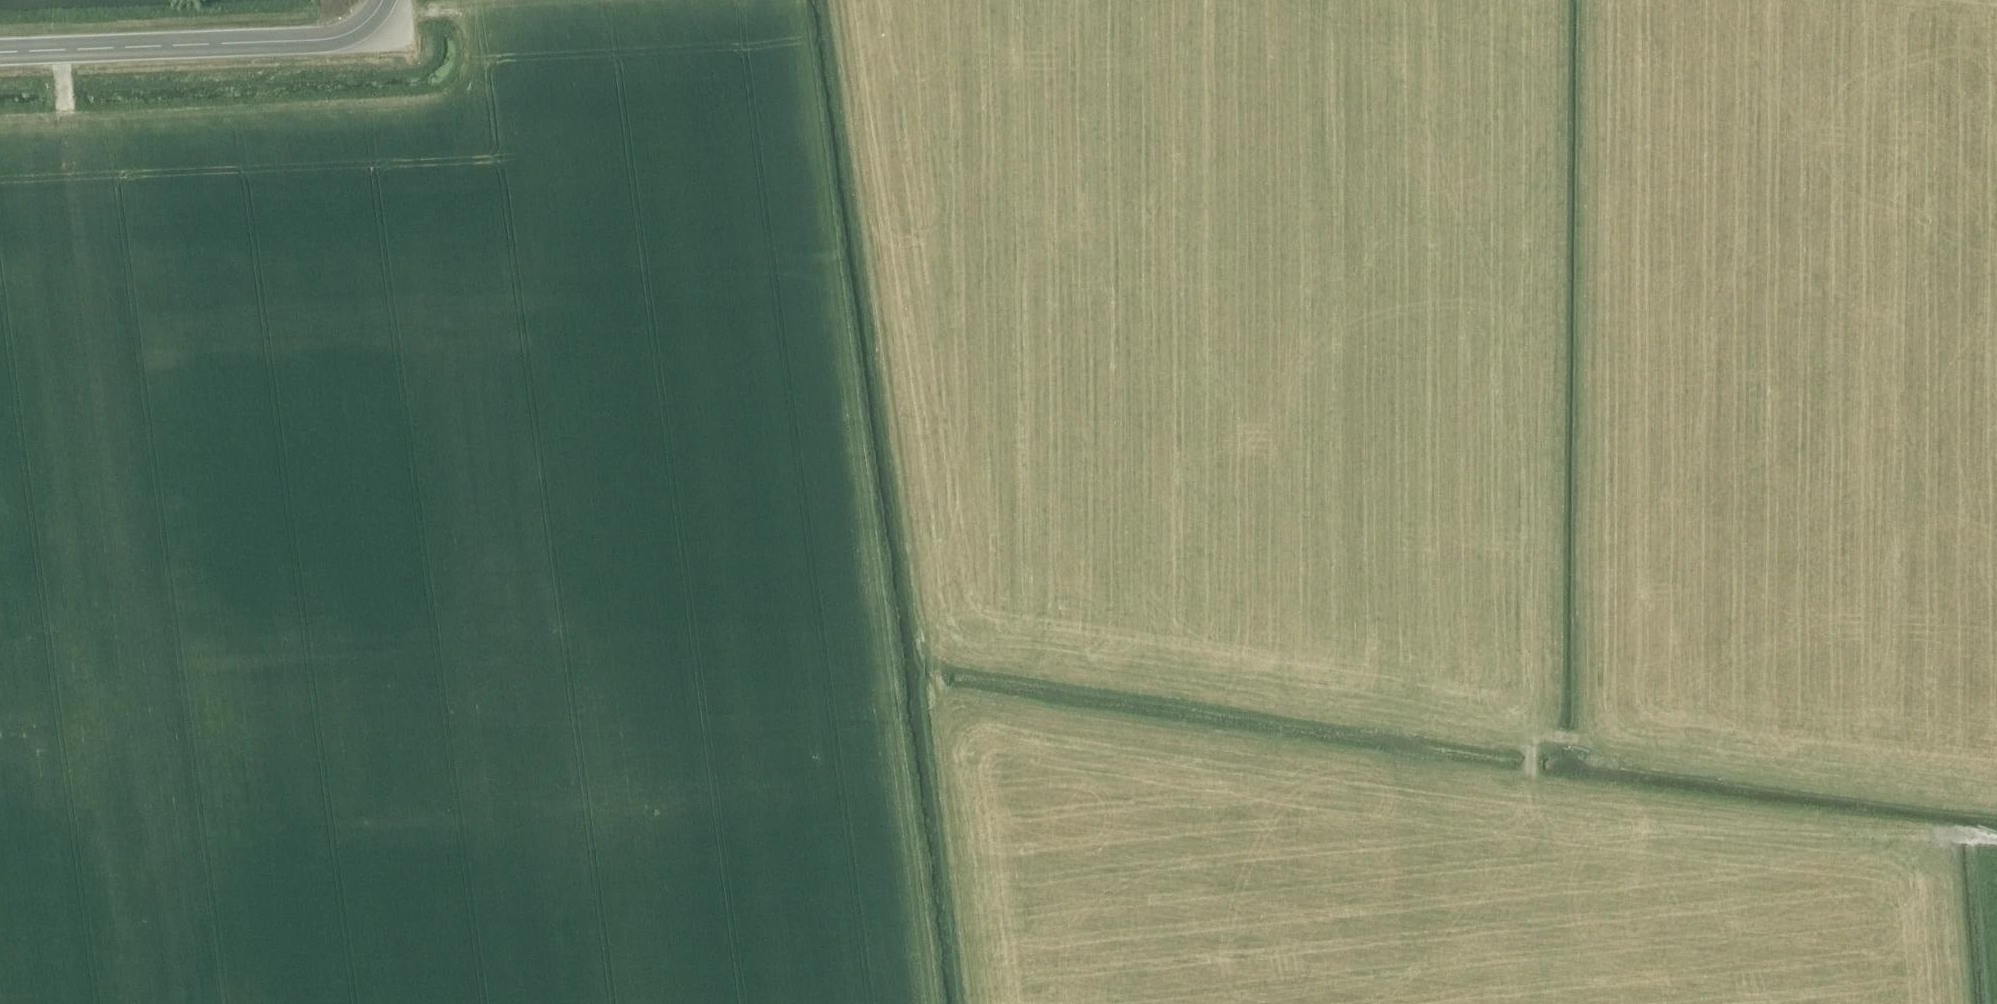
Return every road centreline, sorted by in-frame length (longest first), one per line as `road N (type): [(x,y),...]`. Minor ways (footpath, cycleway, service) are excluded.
road 1 (unclassified): [(0,52),(324,41),(364,25),(383,0)]

